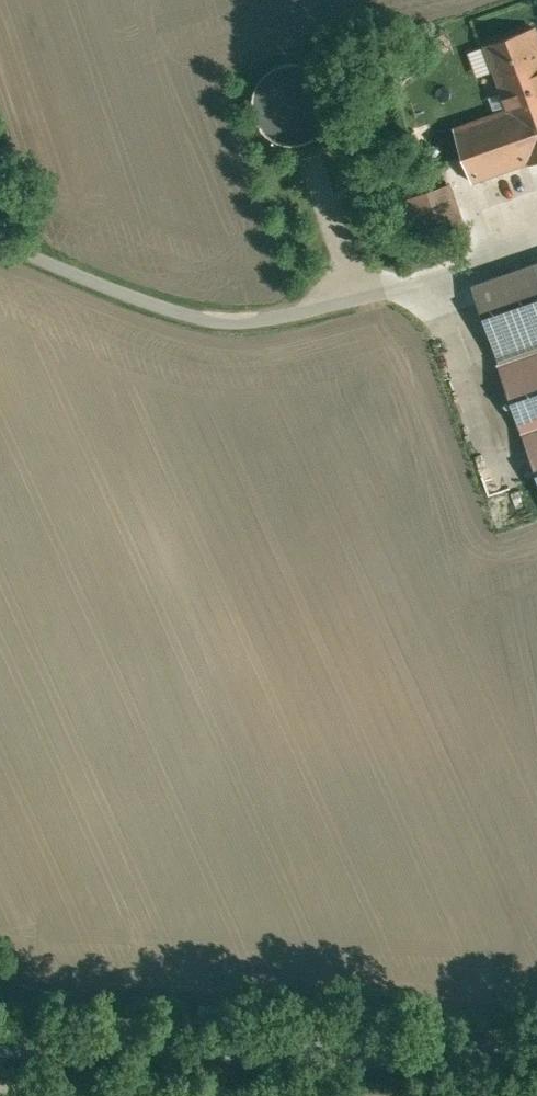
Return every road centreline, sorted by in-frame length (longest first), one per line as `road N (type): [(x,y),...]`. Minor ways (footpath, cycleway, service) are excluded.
road 1 (unclassified): [(536,223),(228,315),(101,276),(0,232)]
road 2 (secondary): [(536,1067),(0,1044)]

